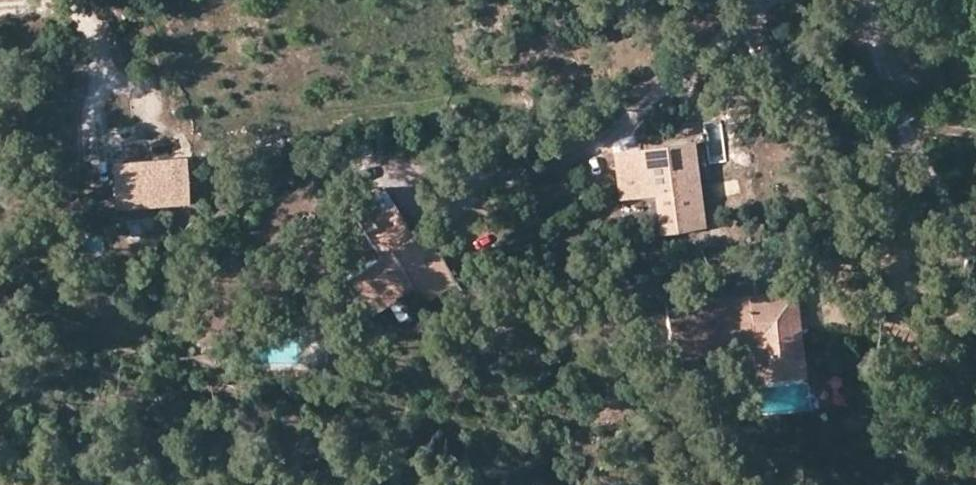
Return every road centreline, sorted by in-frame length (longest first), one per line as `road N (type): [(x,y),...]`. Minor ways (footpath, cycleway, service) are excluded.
road 1 (residential): [(617,127),(764,0)]
road 2 (track): [(0,9),(54,5),(83,18),(98,54),(94,91)]

